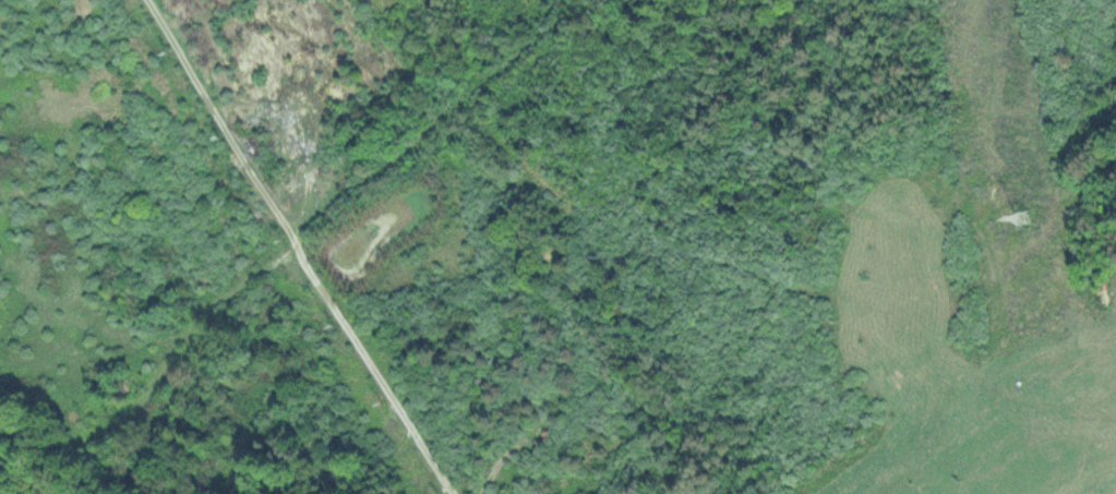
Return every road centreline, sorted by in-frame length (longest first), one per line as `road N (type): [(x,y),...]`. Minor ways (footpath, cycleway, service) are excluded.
road 1 (track): [(305,231),(577,0)]

